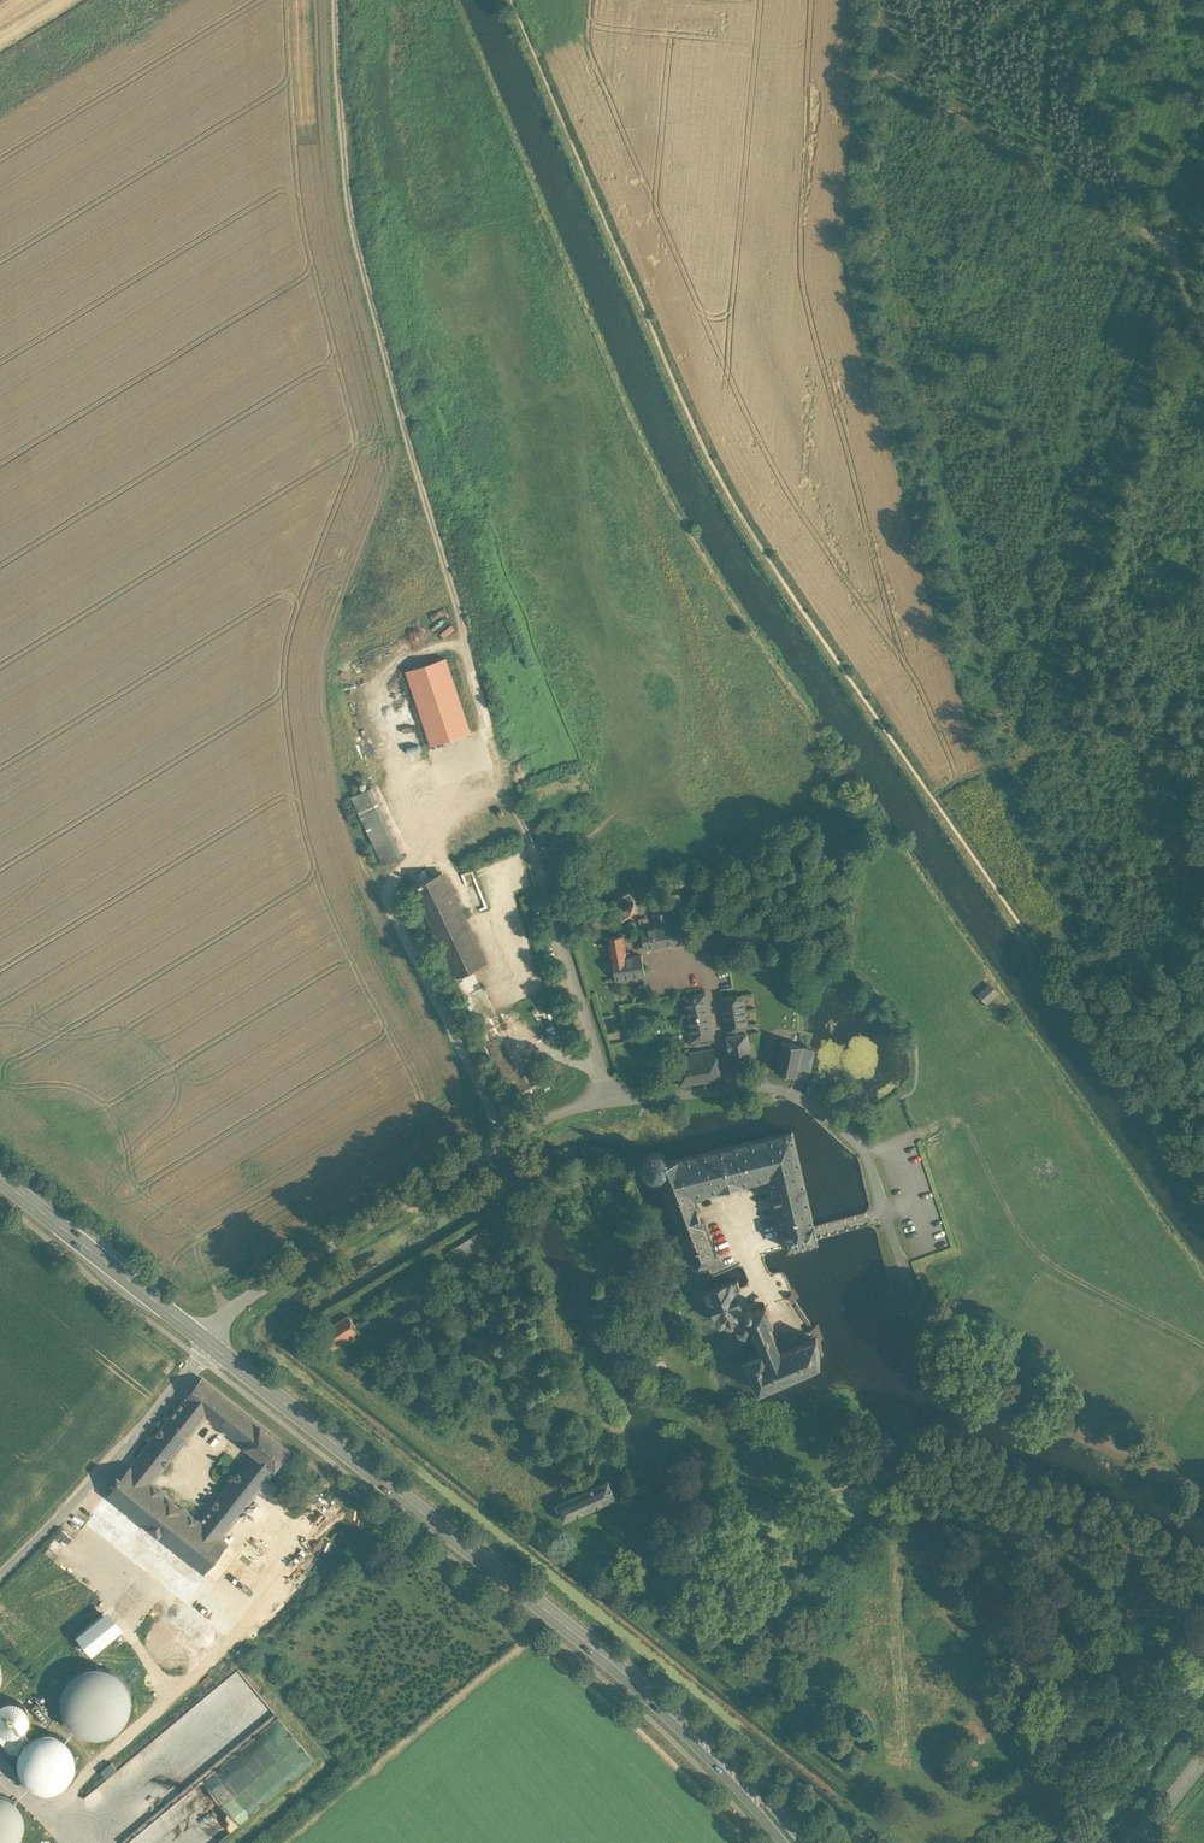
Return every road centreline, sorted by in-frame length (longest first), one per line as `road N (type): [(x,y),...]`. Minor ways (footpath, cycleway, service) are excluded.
road 1 (track): [(1203,112),(1163,240),(1152,360),(1039,656),(1036,740),(1119,933),(1203,1039)]
road 2 (primary): [(208,1343),(680,1717),(795,1842)]
road 3 (track): [(464,641),(383,666),(363,702),(422,844),(388,890),(389,909),(492,1112),(494,1141)]
road 4 (unclassified): [(208,1343),(239,1305),(538,1119),(604,1100),(728,1089)]
road 5 (track): [(1203,1487),(1076,1426),(957,1350),(919,1301)]
road 6 (track): [(1163,240),(878,65)]
road 7 (unclassified): [(208,1343),(202,1359),(0,1578)]
road 8 (track): [(390,371),(464,641)]
road 9 (primary): [(0,1180),(208,1343)]
road 10 (track): [(537,856),(494,748),(464,641)]
road 11 (track): [(1203,788),(1039,656)]
road 12 (residential): [(645,964),(706,954),(728,1089)]

